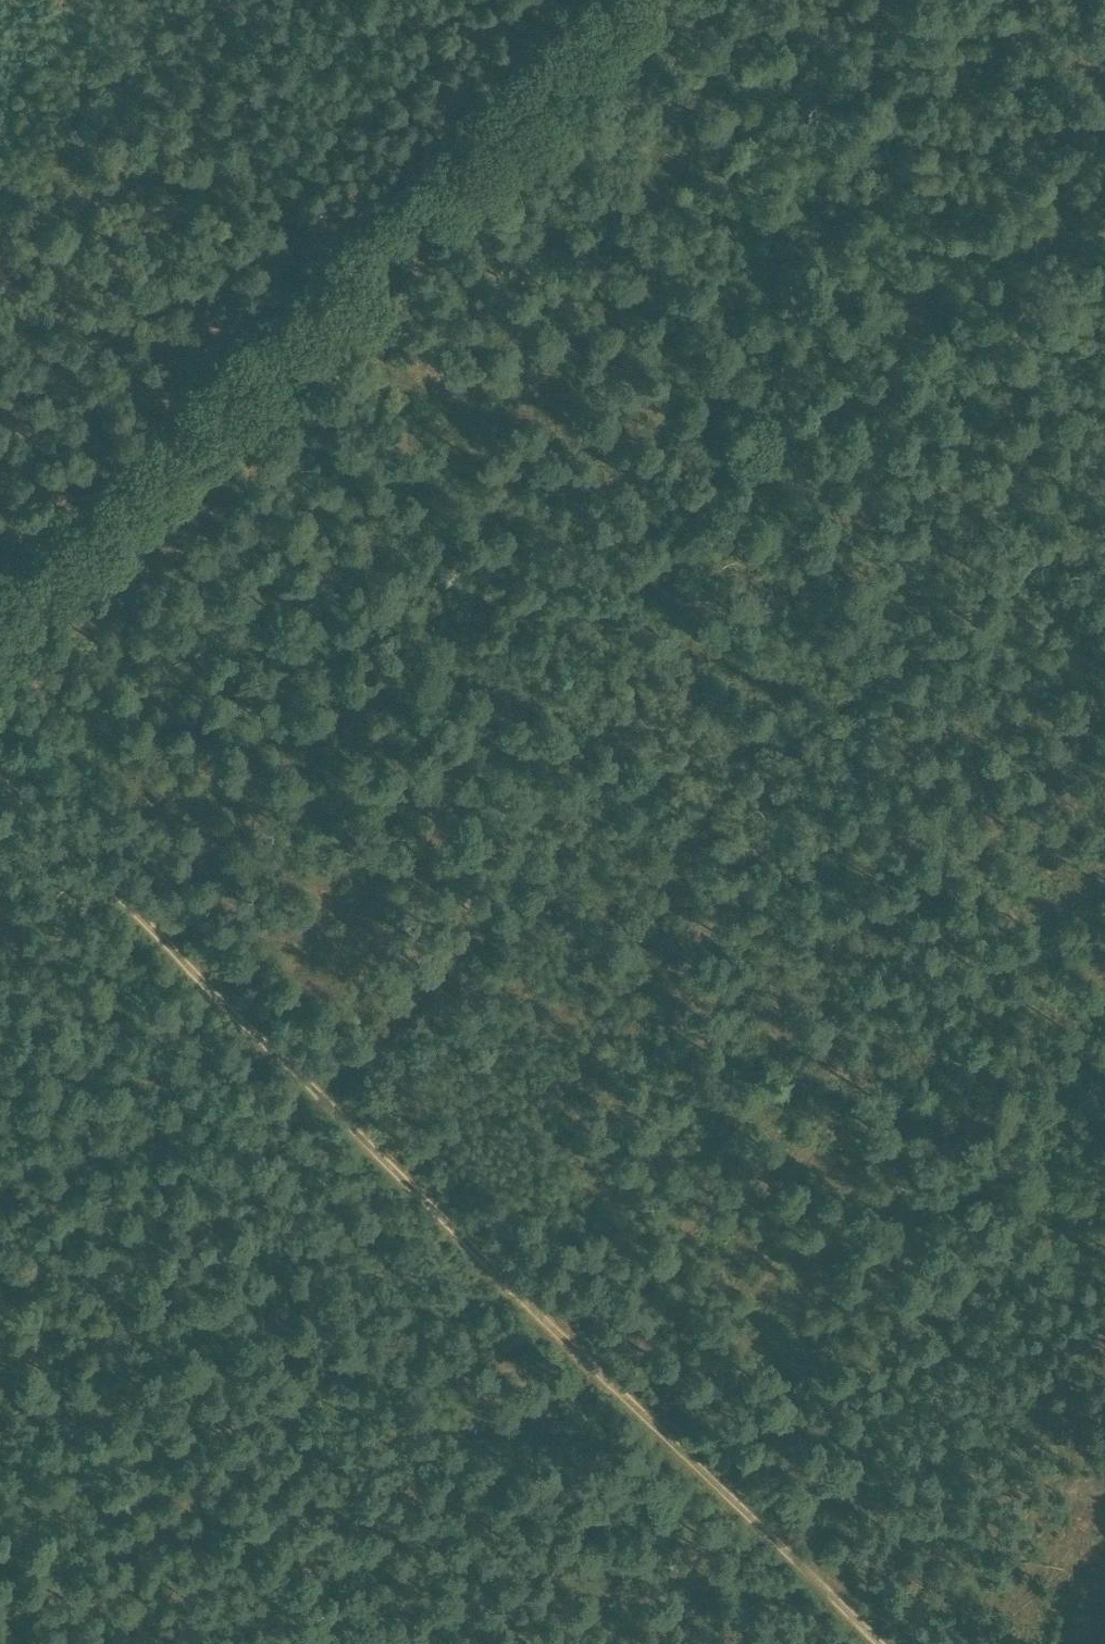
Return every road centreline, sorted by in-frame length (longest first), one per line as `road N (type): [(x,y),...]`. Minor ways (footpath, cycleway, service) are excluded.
road 1 (track): [(881,1643),(326,1101)]
road 2 (track): [(0,780),(326,1101)]

